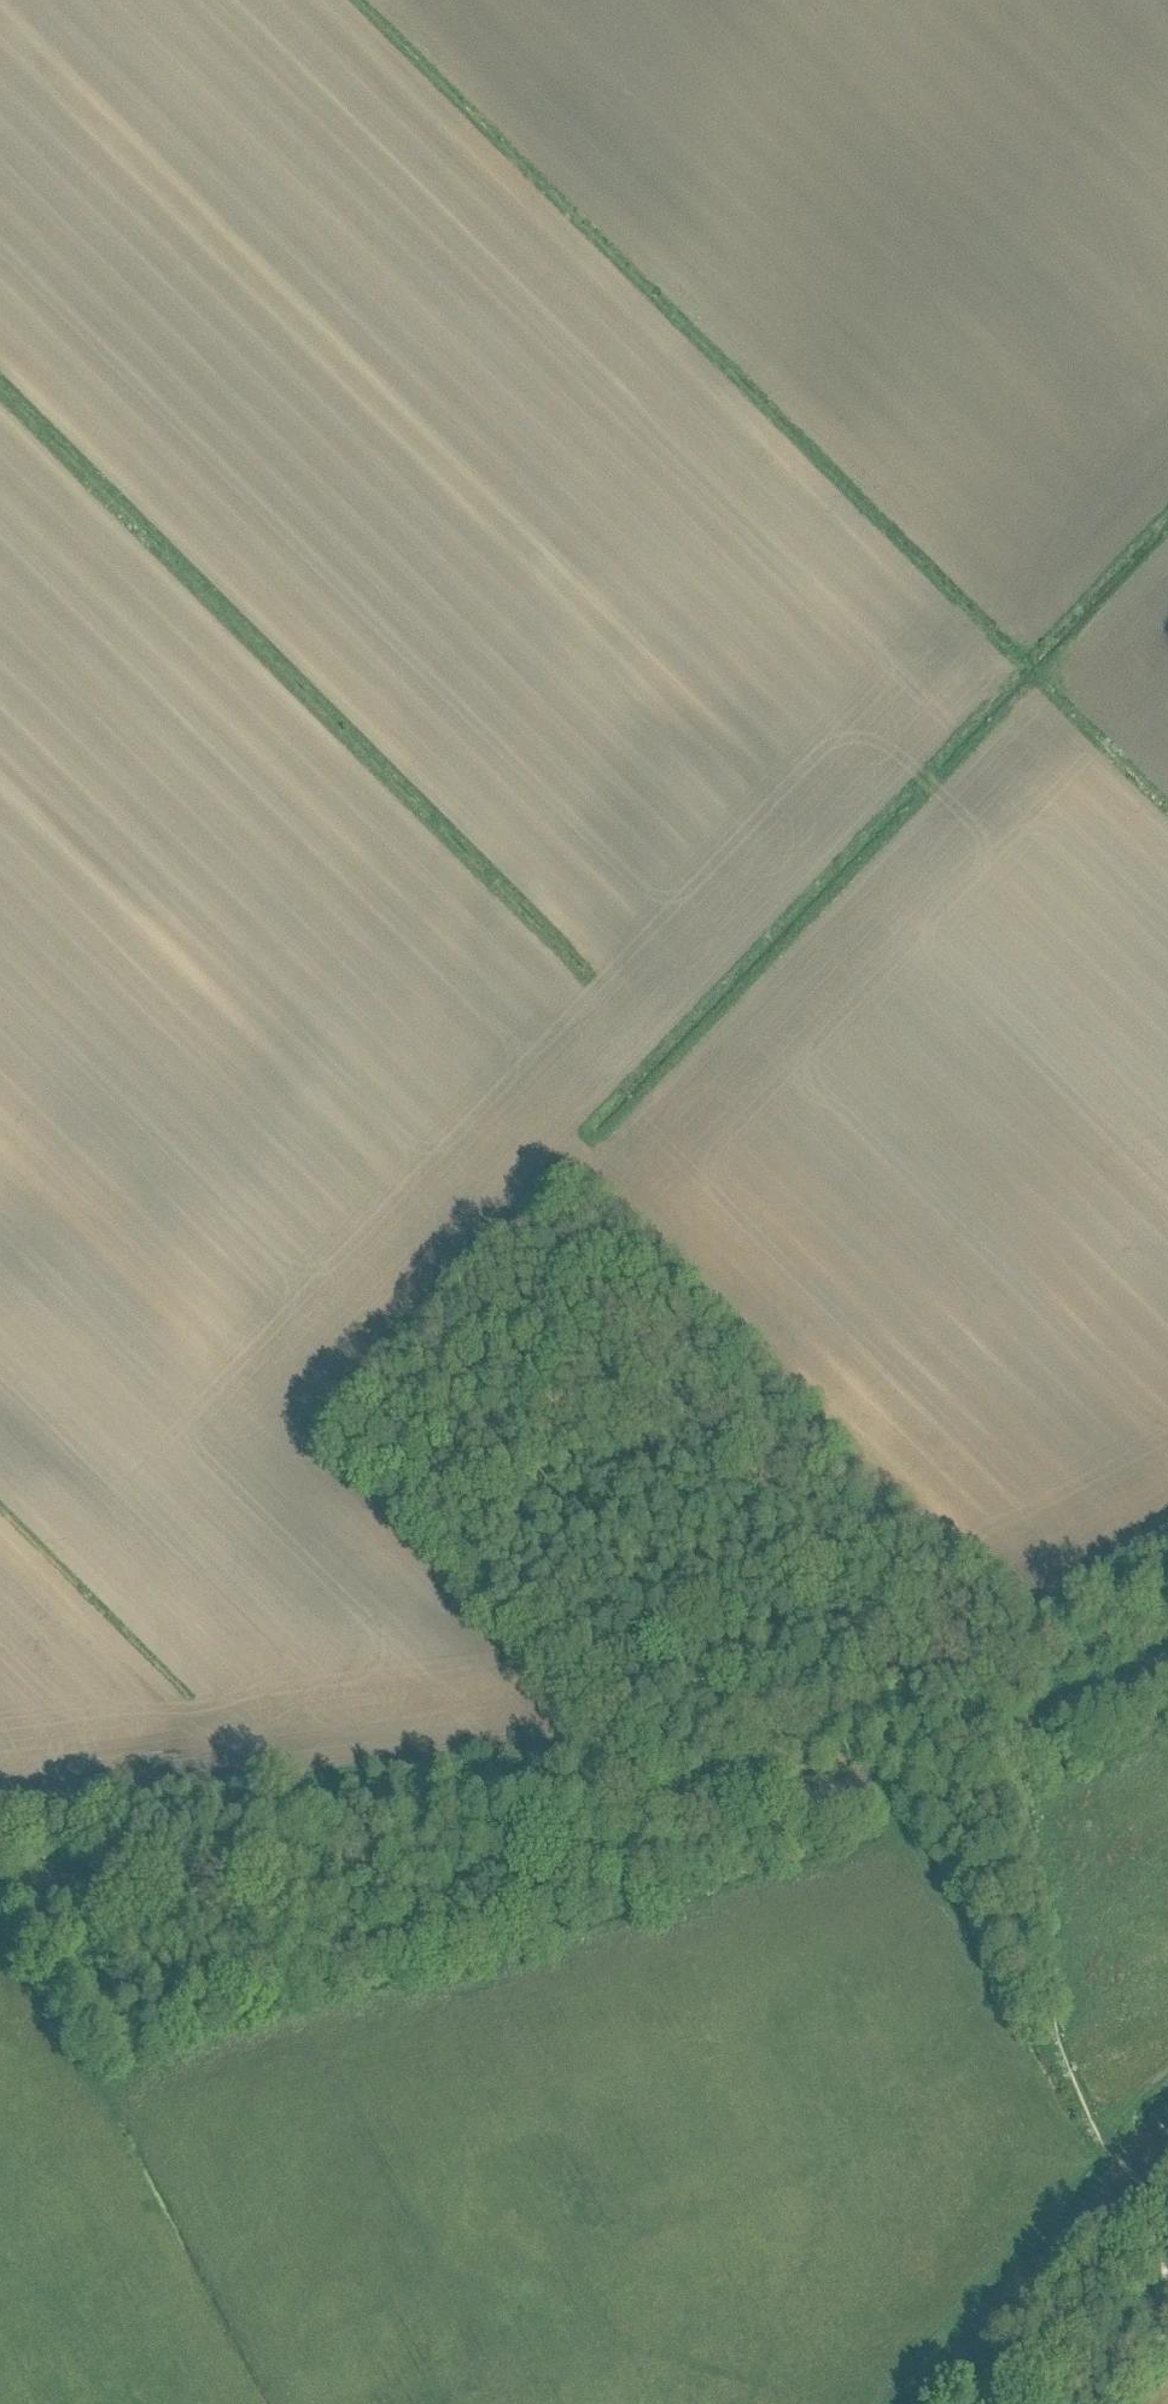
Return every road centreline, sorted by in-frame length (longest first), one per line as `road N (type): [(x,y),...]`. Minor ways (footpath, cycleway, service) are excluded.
road 1 (unclassified): [(0,1893),(367,1849),(563,1840),(802,1797),(903,1770),(1167,1662)]

